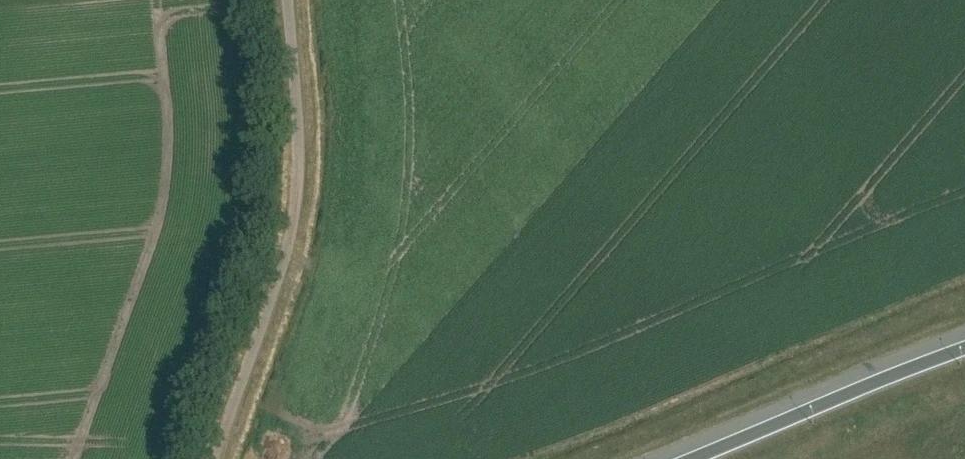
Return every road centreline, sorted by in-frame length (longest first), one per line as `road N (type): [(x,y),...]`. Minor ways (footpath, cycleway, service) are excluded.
road 1 (unclassified): [(213,458),(274,288),(301,175),(288,0)]
road 2 (motorway): [(964,349),(695,458)]

